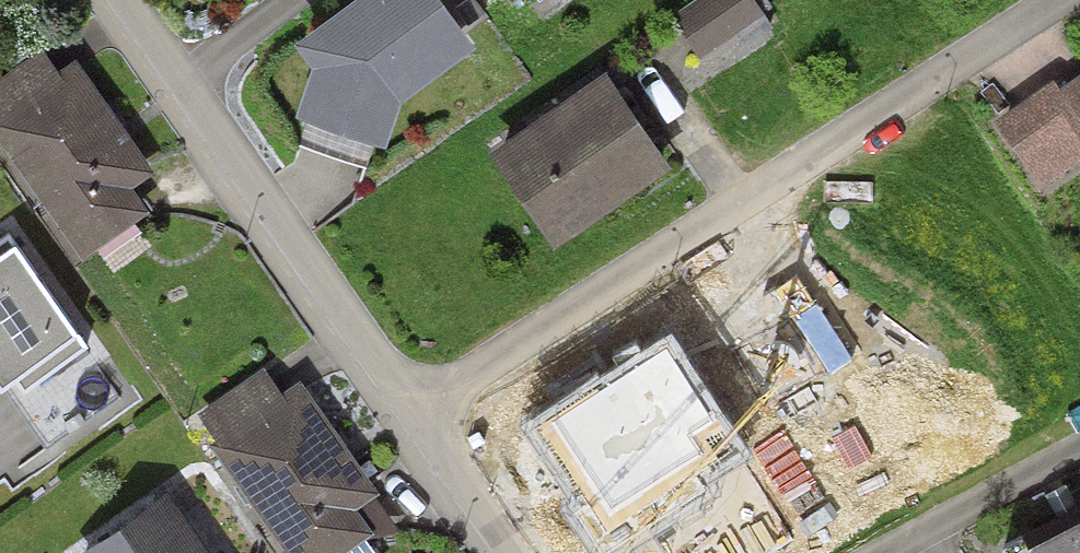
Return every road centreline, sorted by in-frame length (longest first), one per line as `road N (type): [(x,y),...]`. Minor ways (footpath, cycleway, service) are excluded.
road 1 (residential): [(1058,0),(413,420)]
road 2 (residential): [(128,0),(413,420)]
road 3 (residential): [(1079,462),(900,552)]
road 4 (residential): [(413,420),(504,552)]

